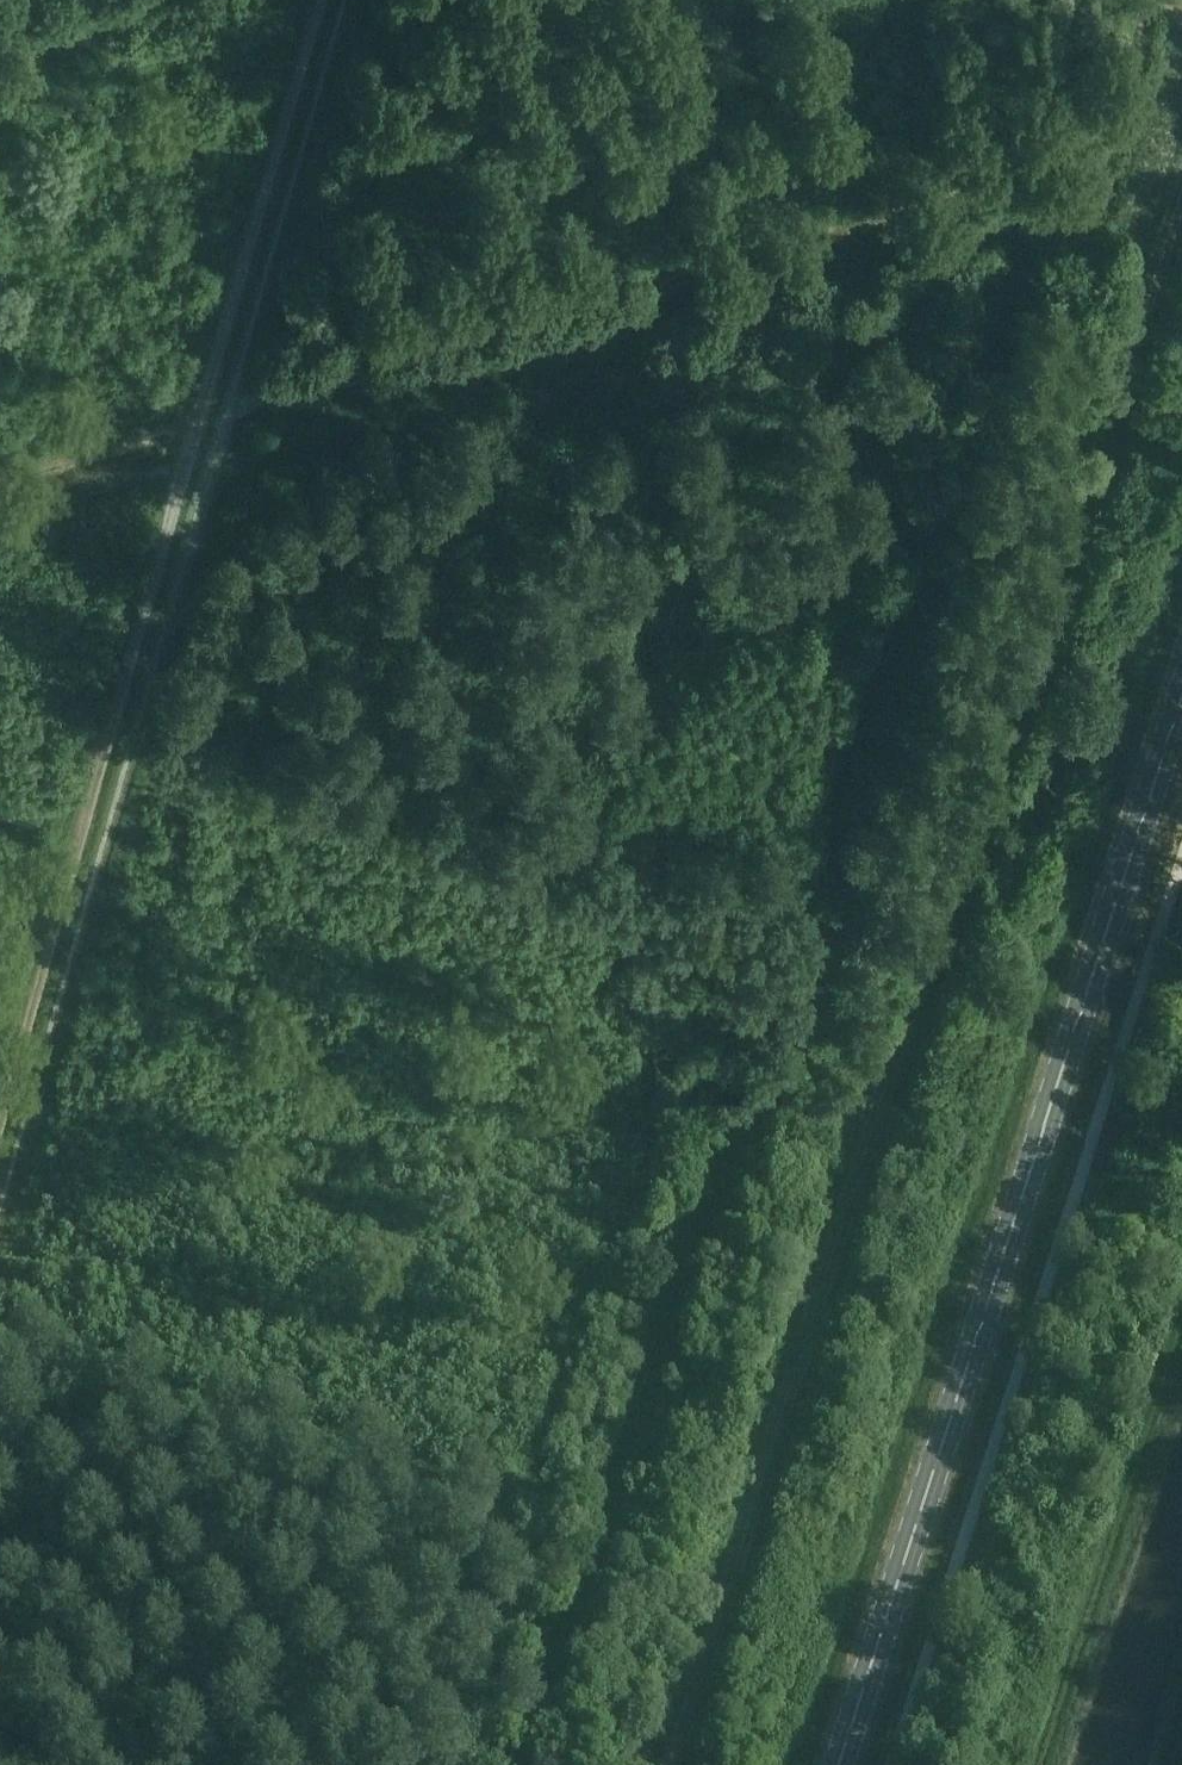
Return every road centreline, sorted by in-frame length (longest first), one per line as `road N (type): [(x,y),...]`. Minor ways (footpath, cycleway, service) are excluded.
road 1 (track): [(0,1176),(324,0)]
road 2 (secondary): [(846,1764),(1181,720)]

